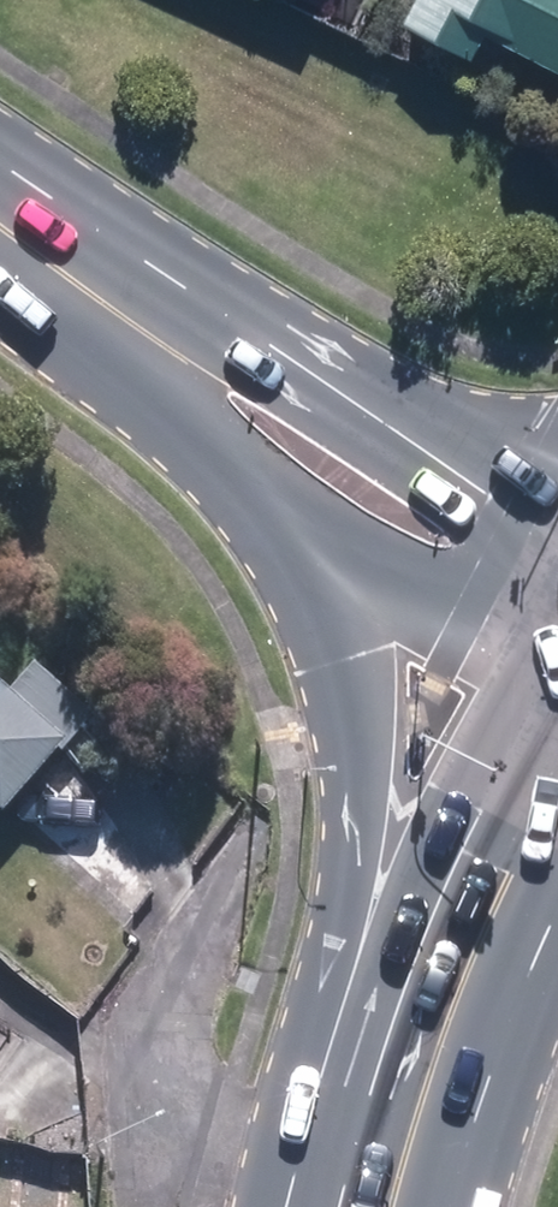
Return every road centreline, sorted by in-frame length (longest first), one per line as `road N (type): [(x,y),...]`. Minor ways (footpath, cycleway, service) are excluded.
road 1 (secondary): [(415,1120),(369,708),(356,652),(287,503)]
road 2 (secondary): [(178,355),(268,377),(352,416),(421,467),(462,510),(490,578)]
road 3 (primary): [(415,1120),(475,951),(557,777)]
road 4 (secondary): [(0,226),(178,355)]
road 5 (secondary): [(490,578),(425,567),(287,503)]
road 6 (secondary): [(287,503),(226,436),(178,355)]

